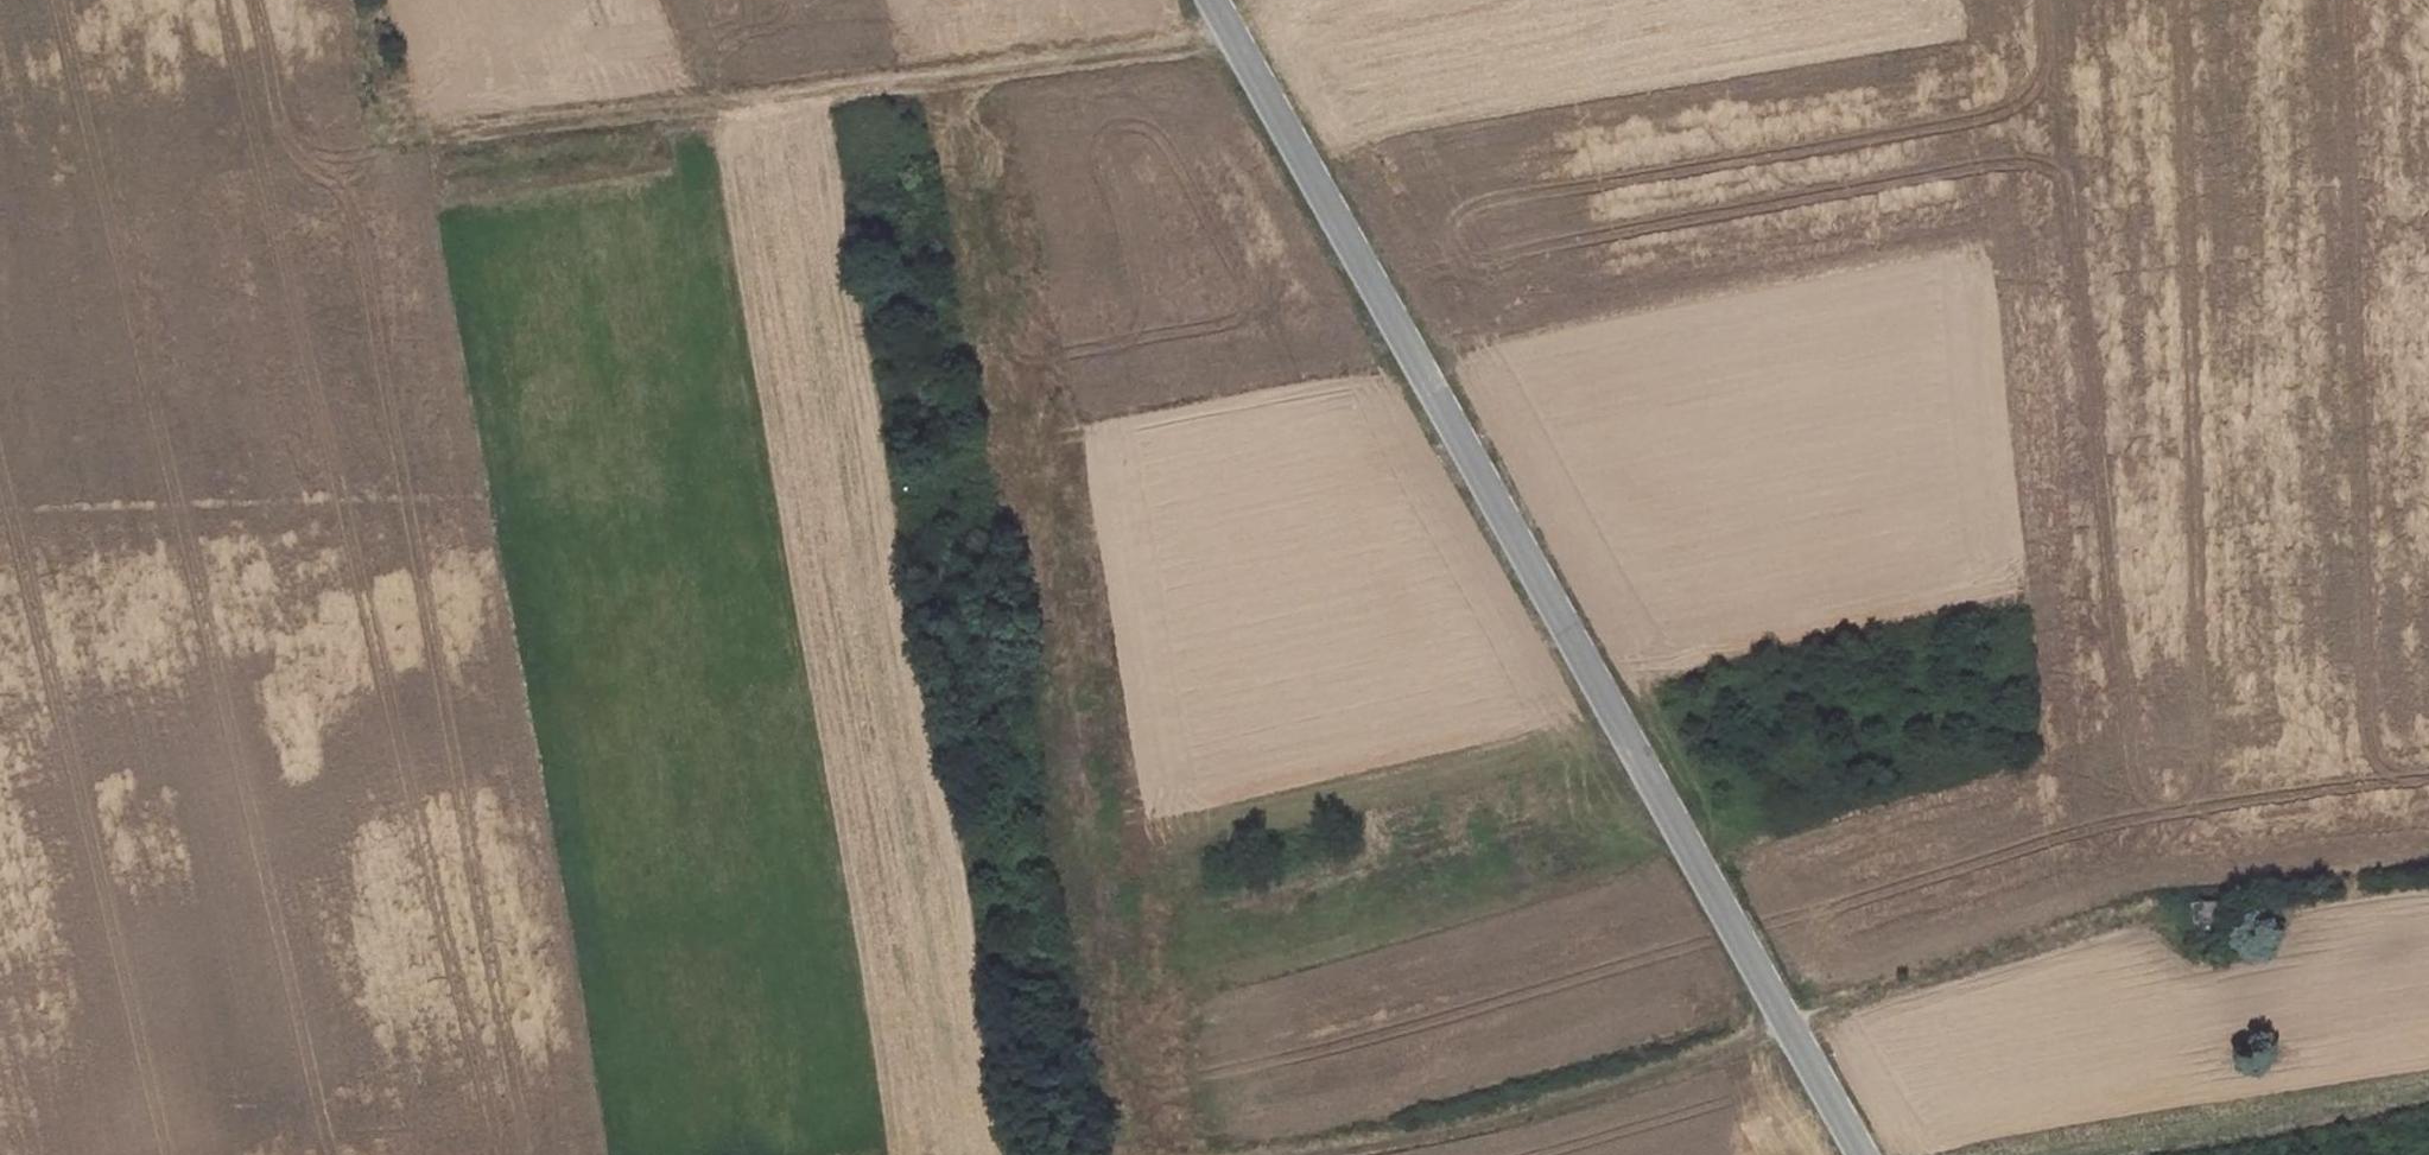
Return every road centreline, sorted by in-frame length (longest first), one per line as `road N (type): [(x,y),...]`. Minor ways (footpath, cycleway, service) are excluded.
road 1 (unclassified): [(1214,0),(1861,1154)]
road 2 (track): [(1229,27),(1168,49),(438,131)]
road 3 (track): [(1789,1028),(1457,1126),(1261,1154)]

